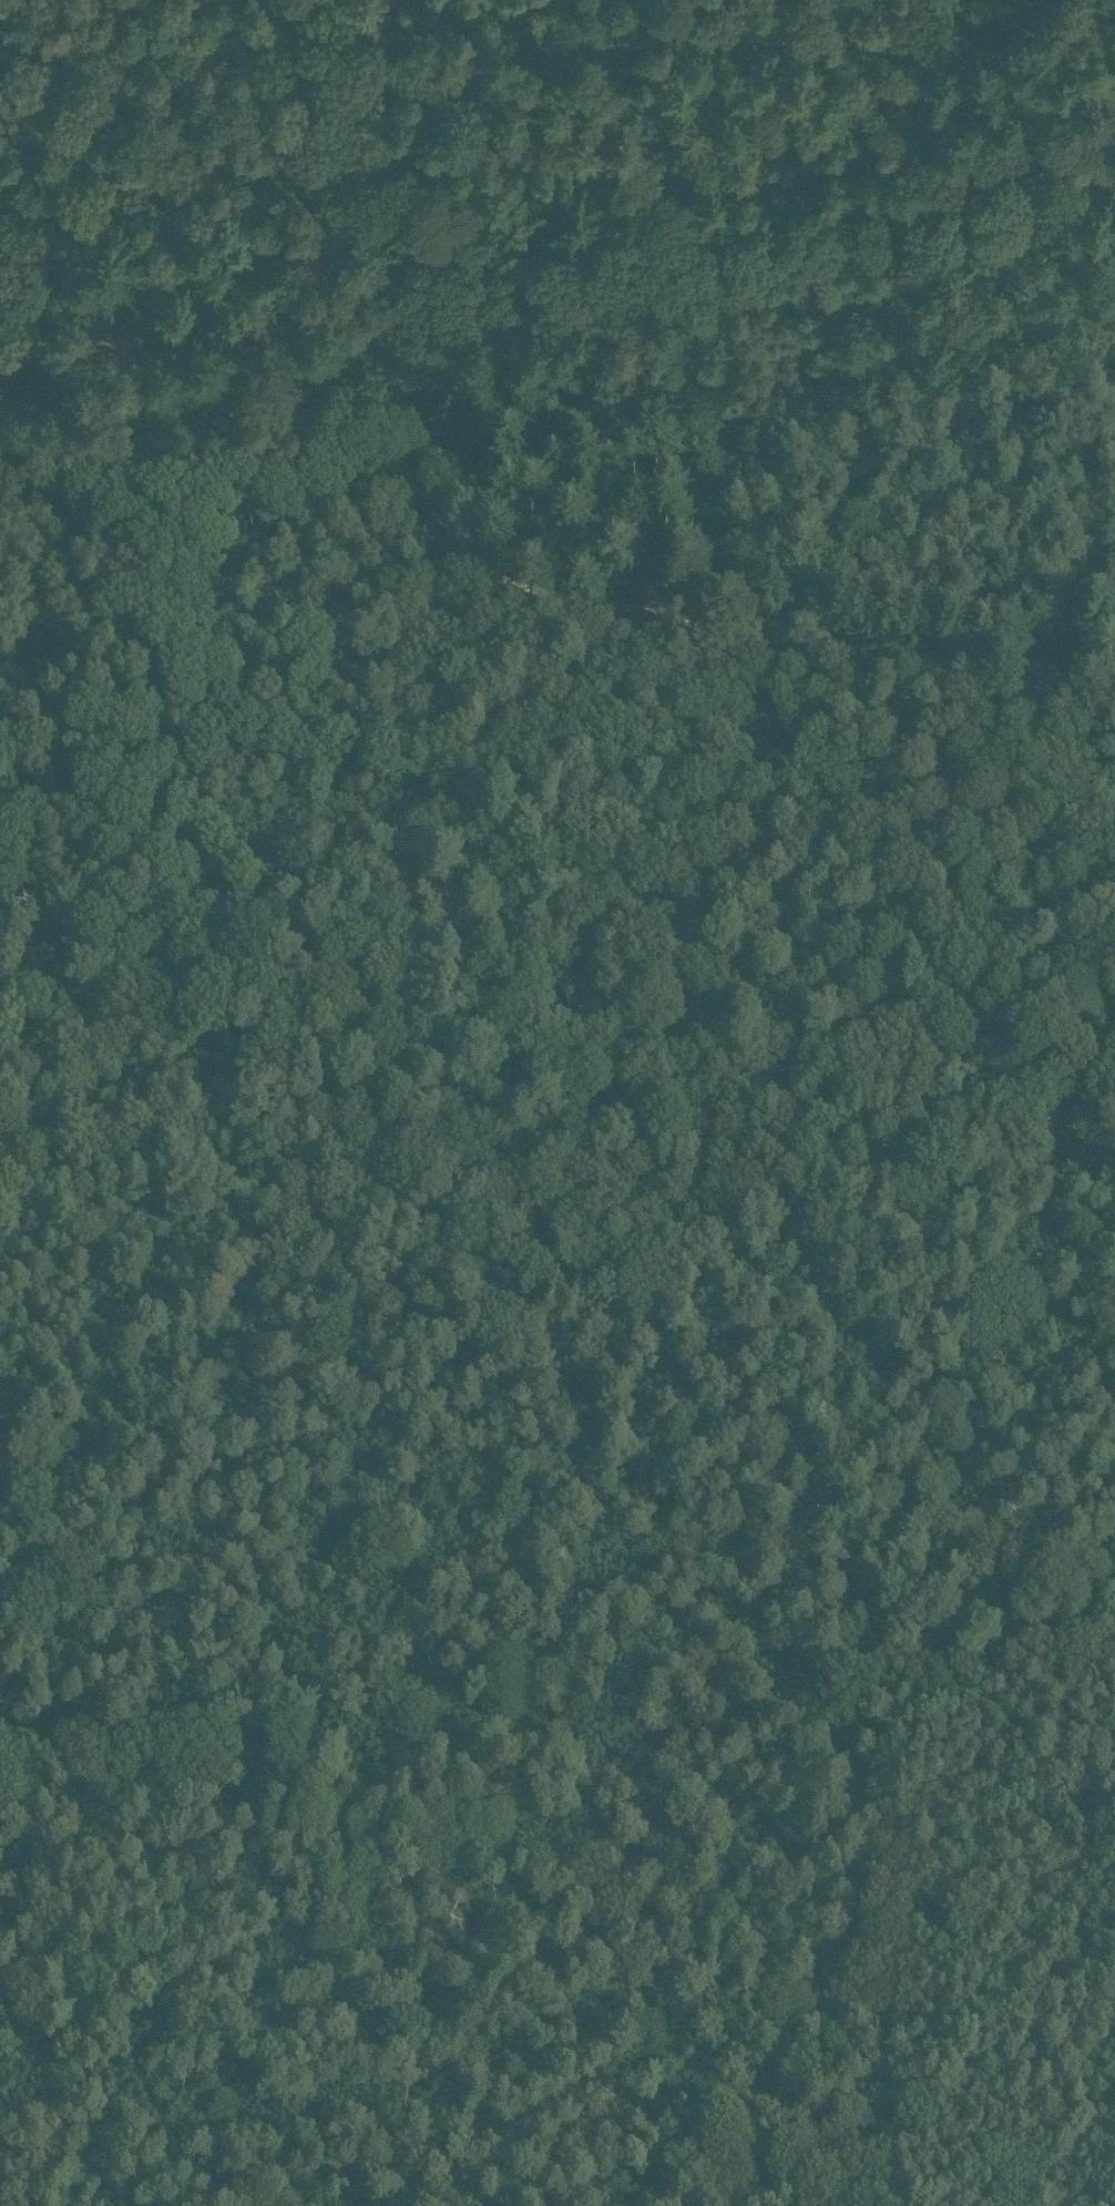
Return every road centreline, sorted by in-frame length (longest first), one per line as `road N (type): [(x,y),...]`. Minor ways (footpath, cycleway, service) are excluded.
road 1 (track): [(292,0),(407,683),(427,769),(455,798),(487,862),(570,1293)]
road 2 (track): [(0,1503),(1114,1093)]
road 3 (track): [(0,363),(337,286),(1114,143)]
road 4 (track): [(0,1024),(94,1009),(170,962),(233,889),(325,814),(427,769)]

